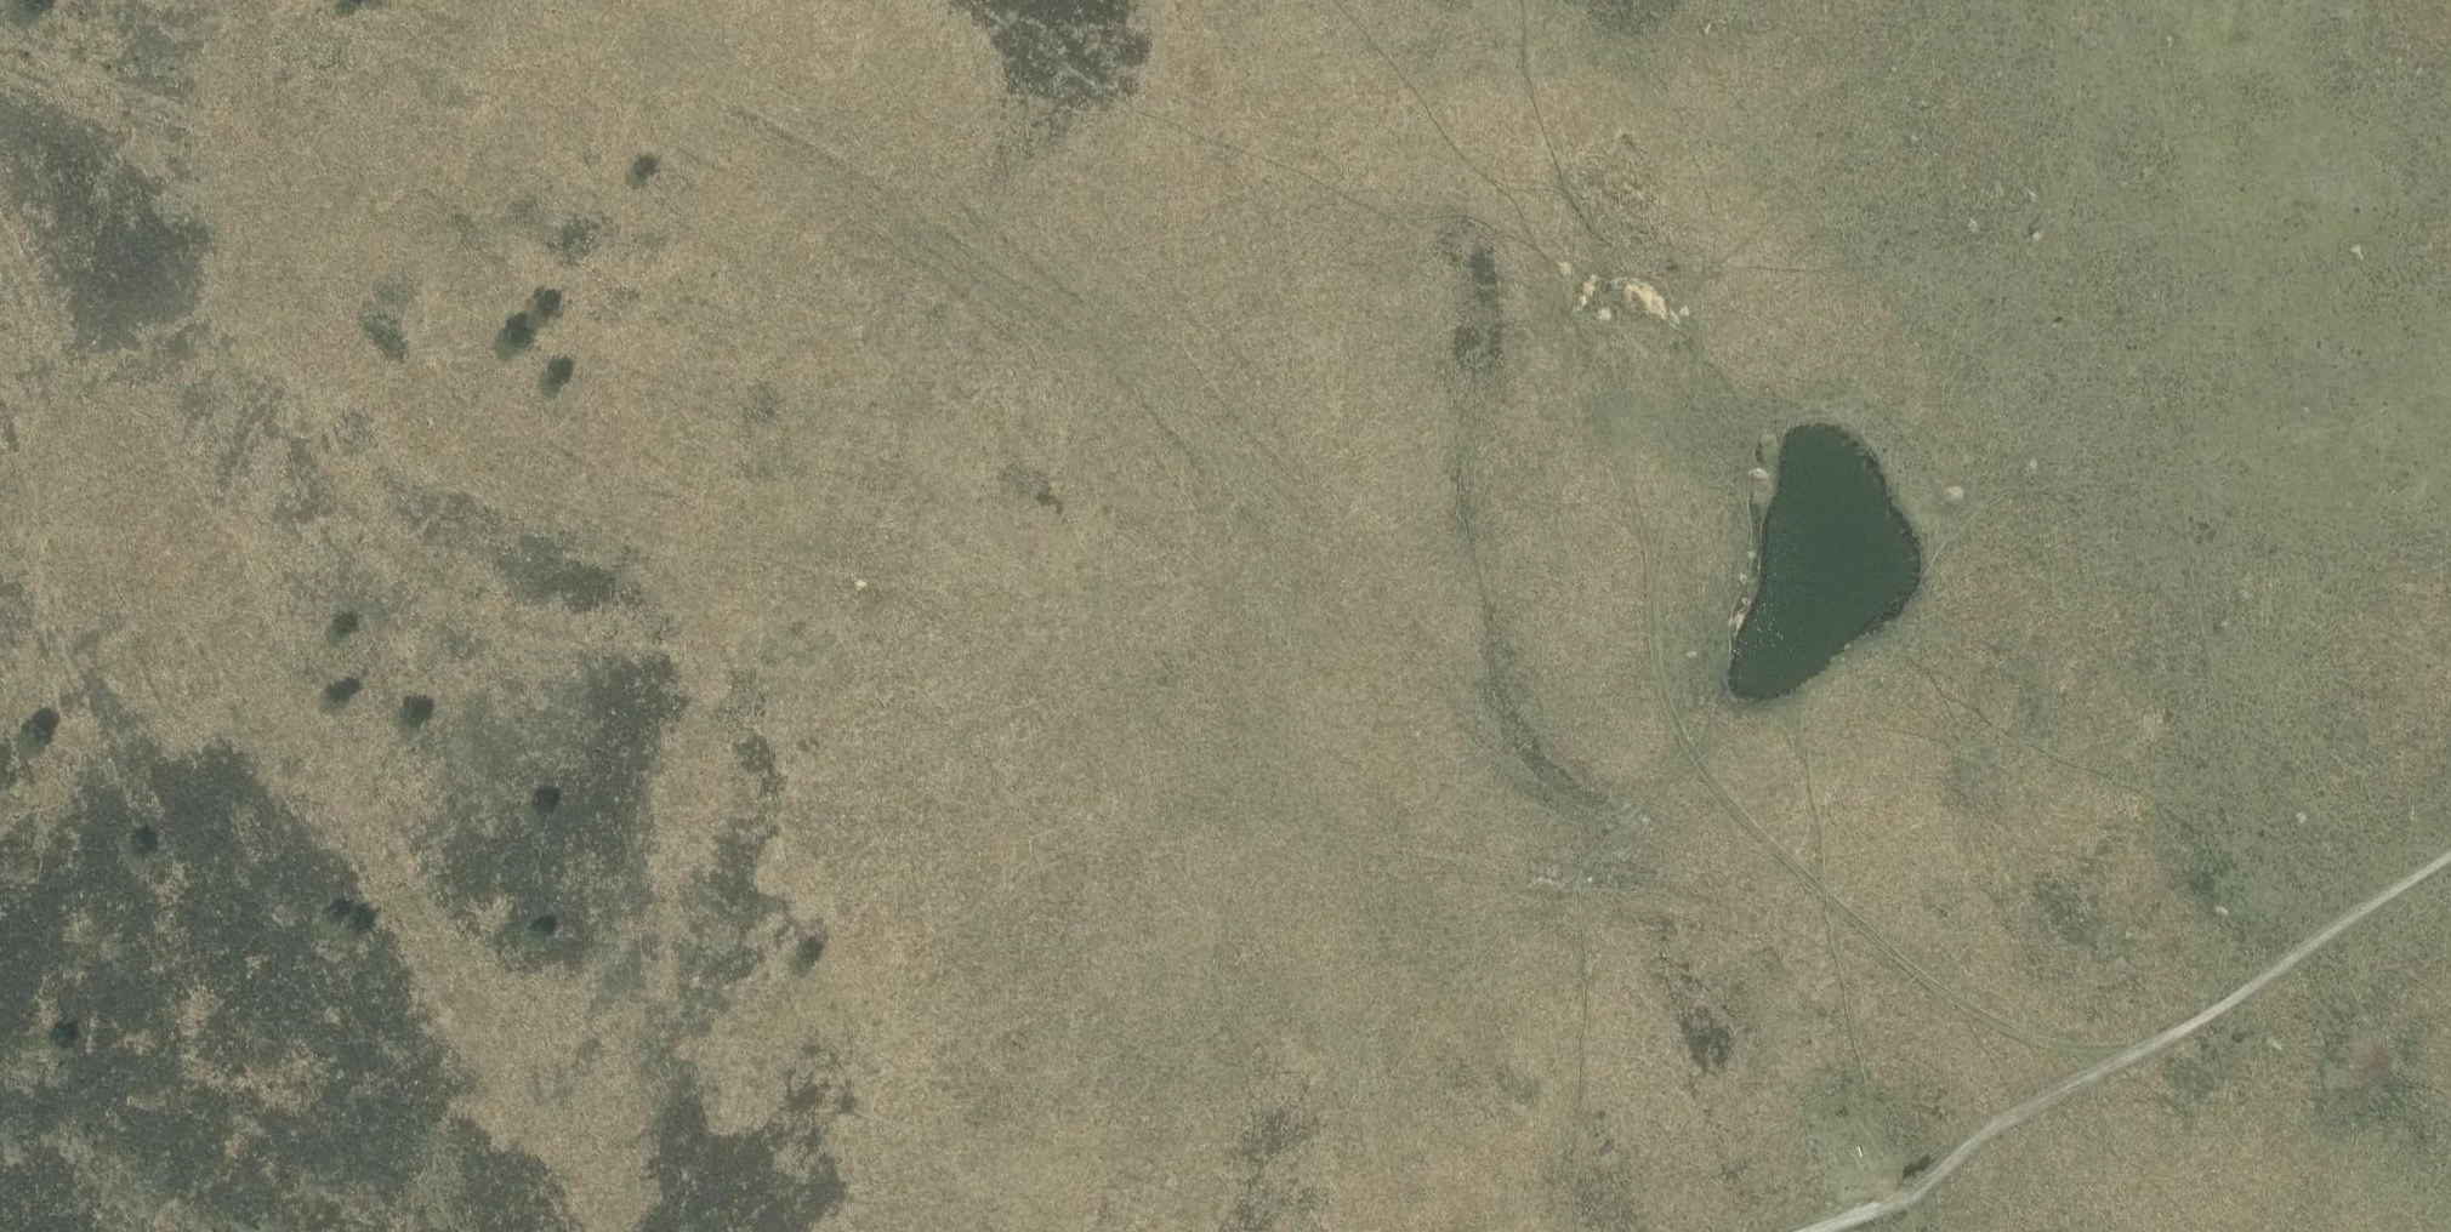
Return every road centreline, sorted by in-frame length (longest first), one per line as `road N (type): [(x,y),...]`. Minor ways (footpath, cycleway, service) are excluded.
road 1 (track): [(1670,503),(1651,576),(1653,629),(1675,712),(1710,778),(1756,831),(1917,976),(2008,1035),(2087,1049),(2153,1046)]
road 2 (track): [(2153,1046),(2040,1099),(1894,1202),(1815,1231)]
road 3 (track): [(2450,855),(2153,1046)]
road 4 (track): [(1651,576),(1622,461),(1637,436),(1654,433),(1675,453),(1670,503)]

